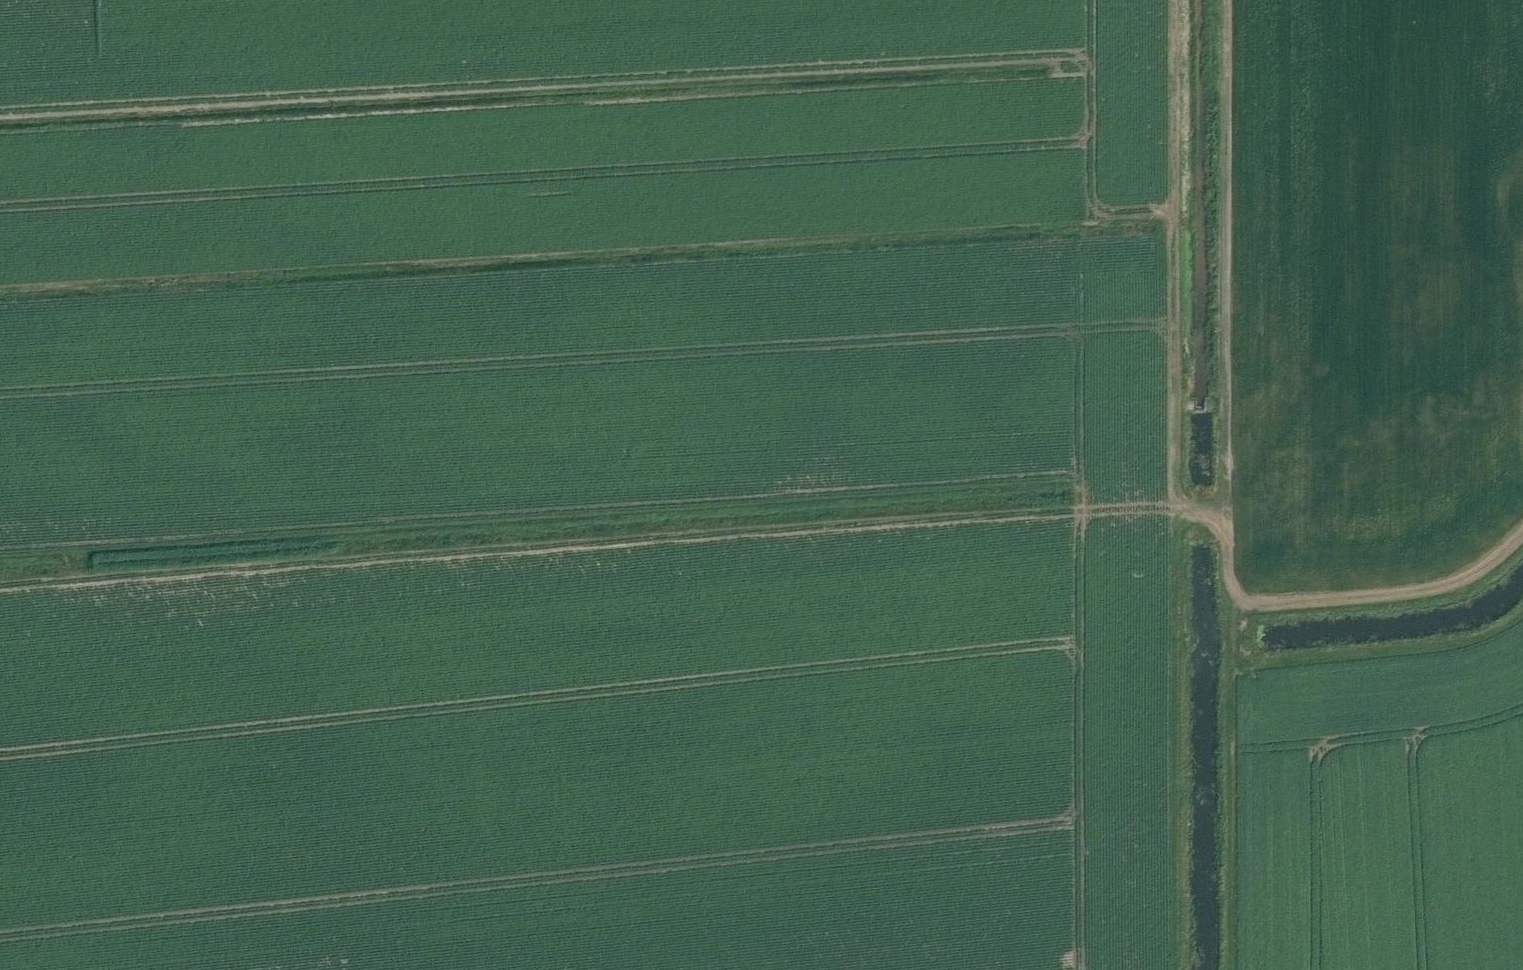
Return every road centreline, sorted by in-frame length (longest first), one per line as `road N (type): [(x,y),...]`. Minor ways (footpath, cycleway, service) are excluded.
road 1 (track): [(1522,535),(1501,558),(1437,590),(1315,605),(1263,599),(1228,561),(1227,0)]

